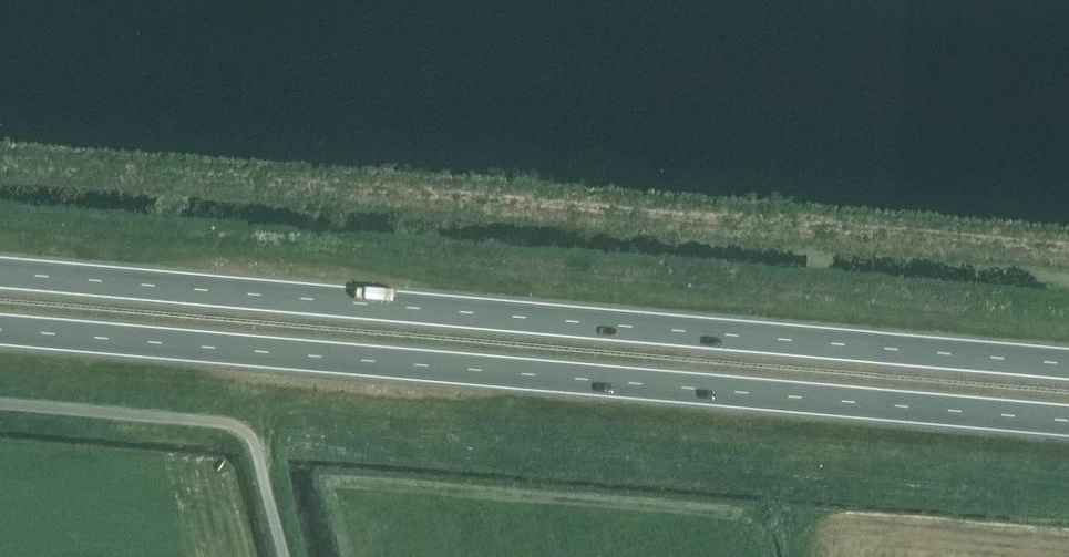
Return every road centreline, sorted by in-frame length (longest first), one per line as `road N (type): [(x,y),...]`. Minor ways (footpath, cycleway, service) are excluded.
road 1 (trunk): [(1068,365),(0,273)]
road 2 (trunk): [(0,329),(1068,421)]

